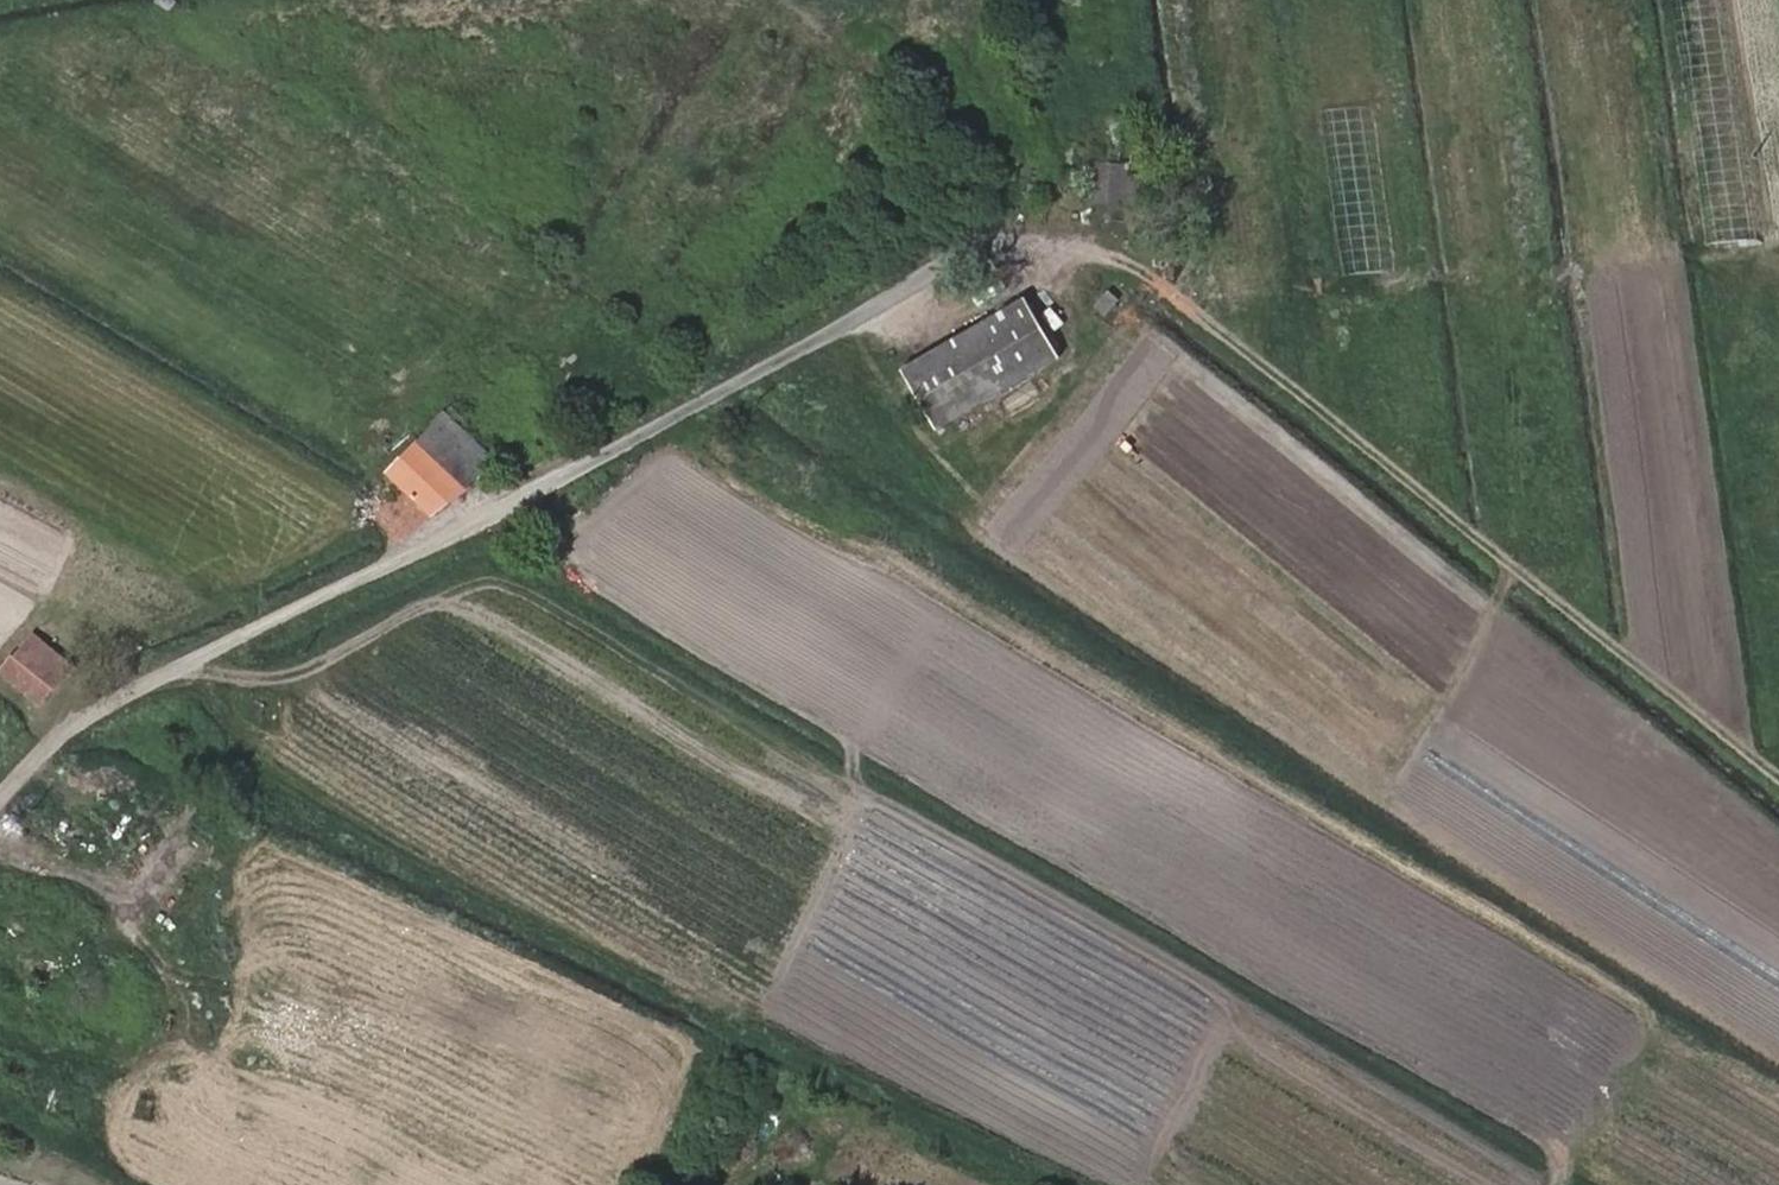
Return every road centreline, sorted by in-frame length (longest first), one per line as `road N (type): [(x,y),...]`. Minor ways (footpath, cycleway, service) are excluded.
road 1 (unclassified): [(0,814),(144,679),(940,277)]
road 2 (track): [(1778,779),(1134,269),(1044,250),(940,277)]

